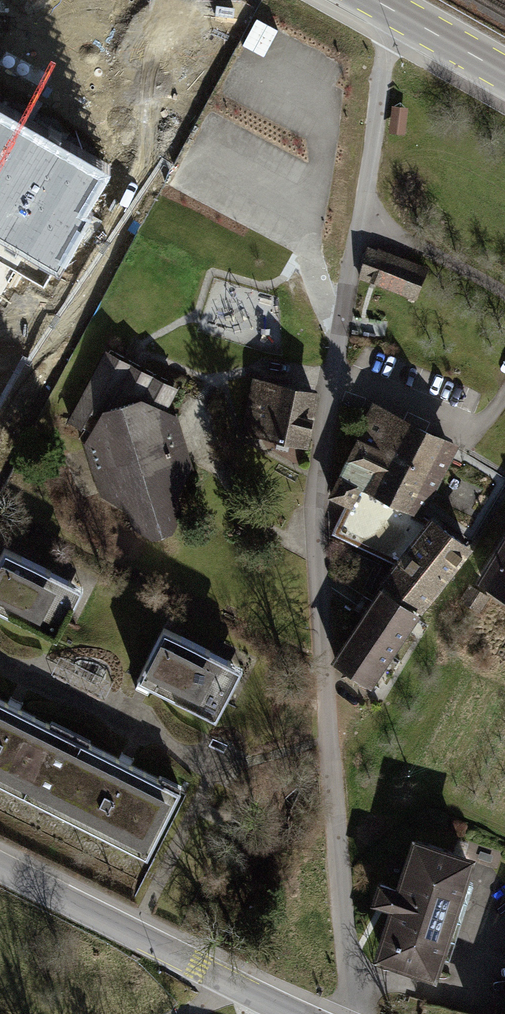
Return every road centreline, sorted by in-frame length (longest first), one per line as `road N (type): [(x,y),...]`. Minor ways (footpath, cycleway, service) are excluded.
road 1 (residential): [(400,12),(313,516),(349,1013)]
road 2 (residential): [(262,992),(0,867)]
road 3 (primary): [(400,12),(504,72)]

